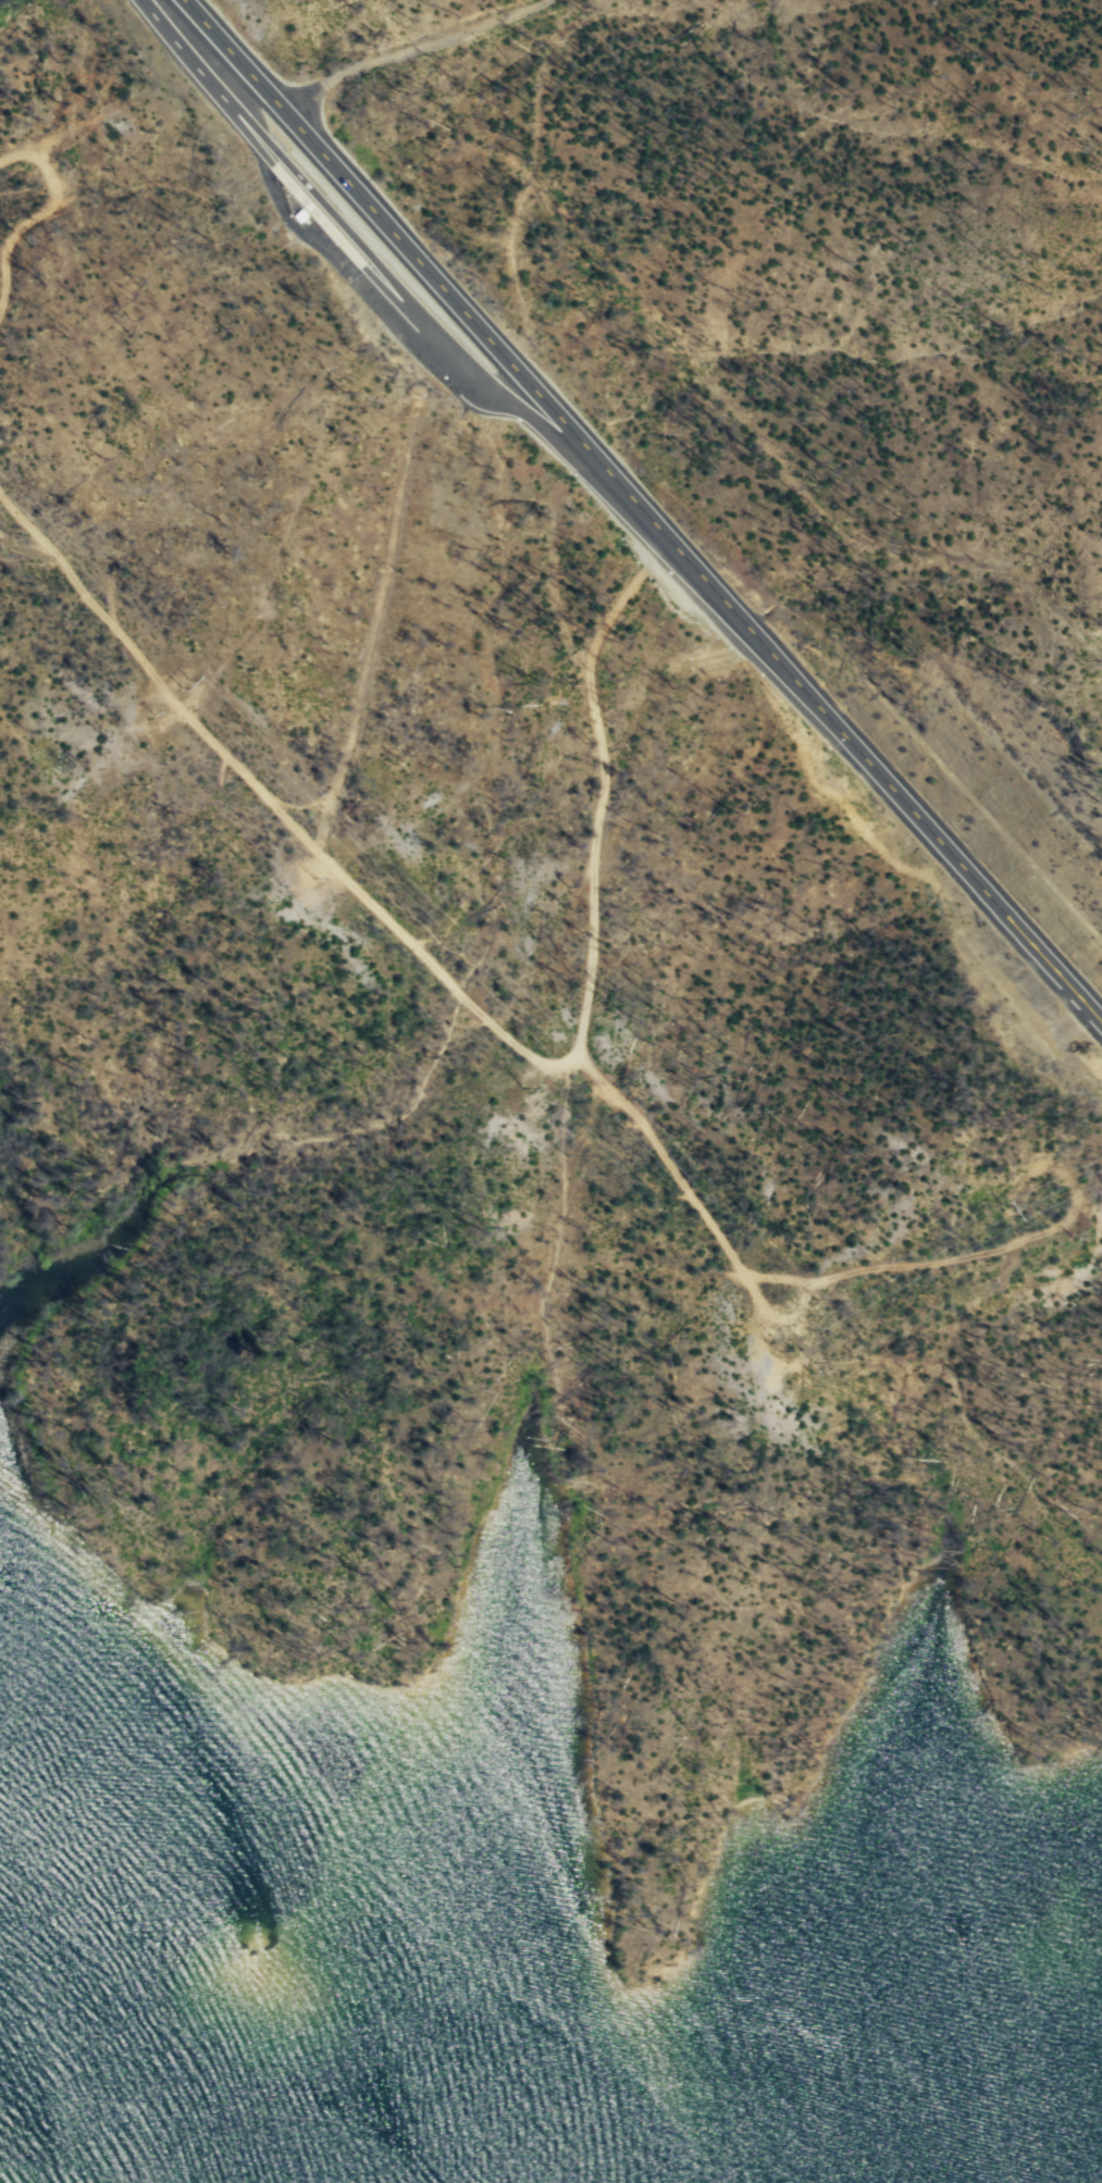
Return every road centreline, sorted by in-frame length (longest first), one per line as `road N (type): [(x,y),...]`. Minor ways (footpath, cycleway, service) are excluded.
road 1 (trunk): [(1101,1016),(190,0)]
road 2 (residential): [(549,1425),(556,1379),(544,1304),(565,1220),(570,1095),(597,957),(597,836),(610,778),(597,659),(602,640),(670,534)]
road 3 (residential): [(294,114),(347,73),(545,0)]

